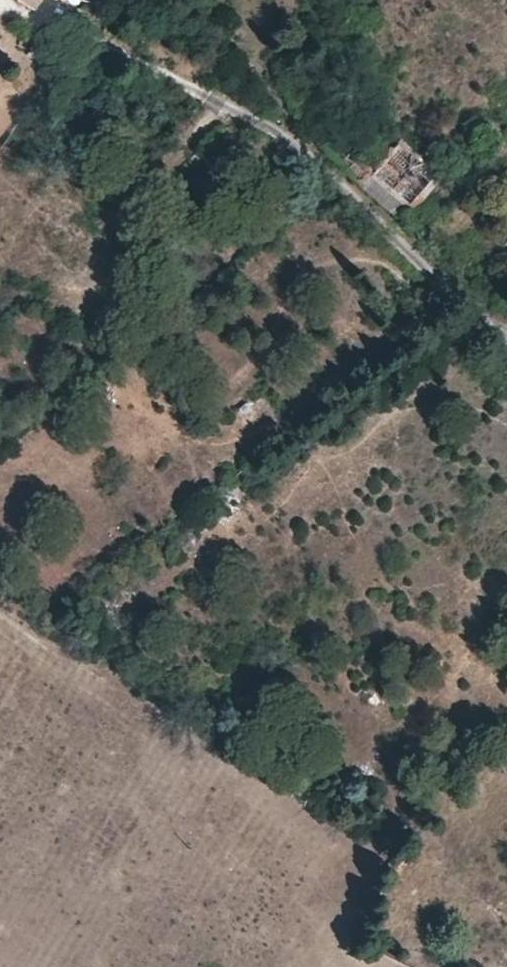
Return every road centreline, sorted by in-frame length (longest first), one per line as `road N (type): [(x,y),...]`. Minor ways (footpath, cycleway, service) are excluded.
road 1 (residential): [(506,343),(278,134),(166,70)]

